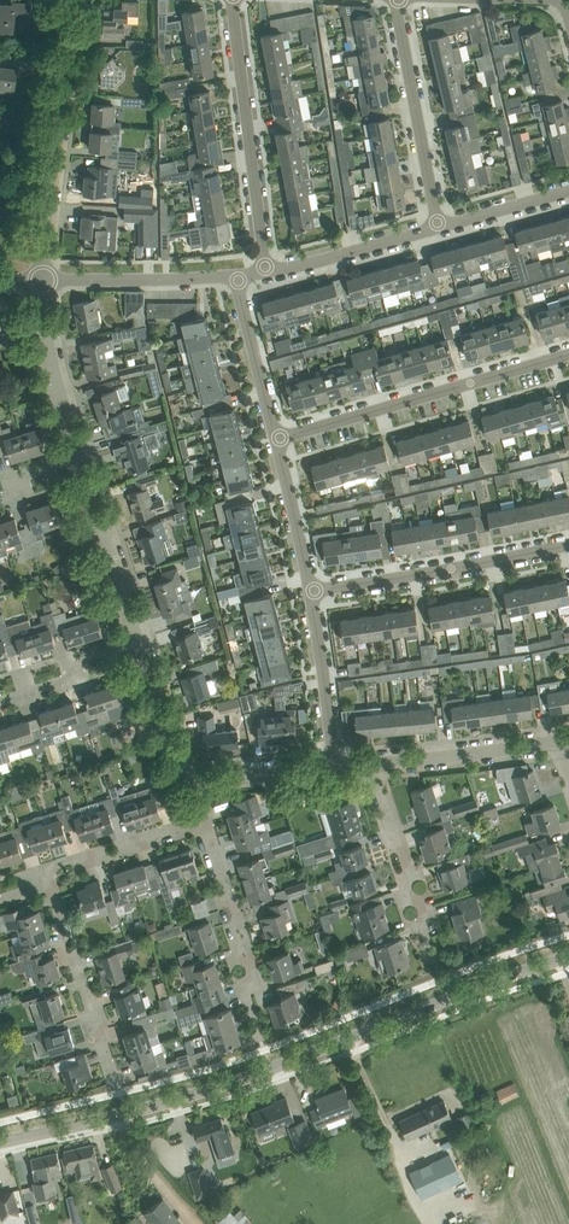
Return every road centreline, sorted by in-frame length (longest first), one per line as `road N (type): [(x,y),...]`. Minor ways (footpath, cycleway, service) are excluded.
road 1 (tertiary): [(0,1144),(213,1089),(568,958)]
road 2 (residential): [(276,432),(568,354)]
road 3 (unclassified): [(40,283),(67,0)]
road 4 (residential): [(265,272),(233,0)]
road 5 (residential): [(312,592),(568,545)]
road 6 (residential): [(397,0),(439,227)]
road 7 (residential): [(112,1081),(48,876)]
road 8 (residential): [(429,963),(407,909),(373,764)]
road 9 (residential): [(40,283),(236,276)]
road 10 (unclassified): [(139,649),(80,463)]
road 11 (unclassified): [(557,745),(373,764)]
road 12 (unclassified): [(80,463),(40,283)]
road 13 (residential): [(265,272),(439,227)]
road 14 (residential): [(335,766),(312,592)]
road 15 (residential): [(252,995),(200,831)]
road 16 (unclassified): [(198,791),(183,789),(160,754),(139,649)]
road 17 (residential): [(312,592),(276,432)]
road 18 (residential): [(276,432),(236,276)]
road 19 (residential): [(0,713),(71,692),(80,673),(139,649)]
road 20 (residential): [(48,876),(200,831)]
road 21 (unclassified): [(335,766),(198,791)]
road 22 (residential): [(439,227),(568,191)]

